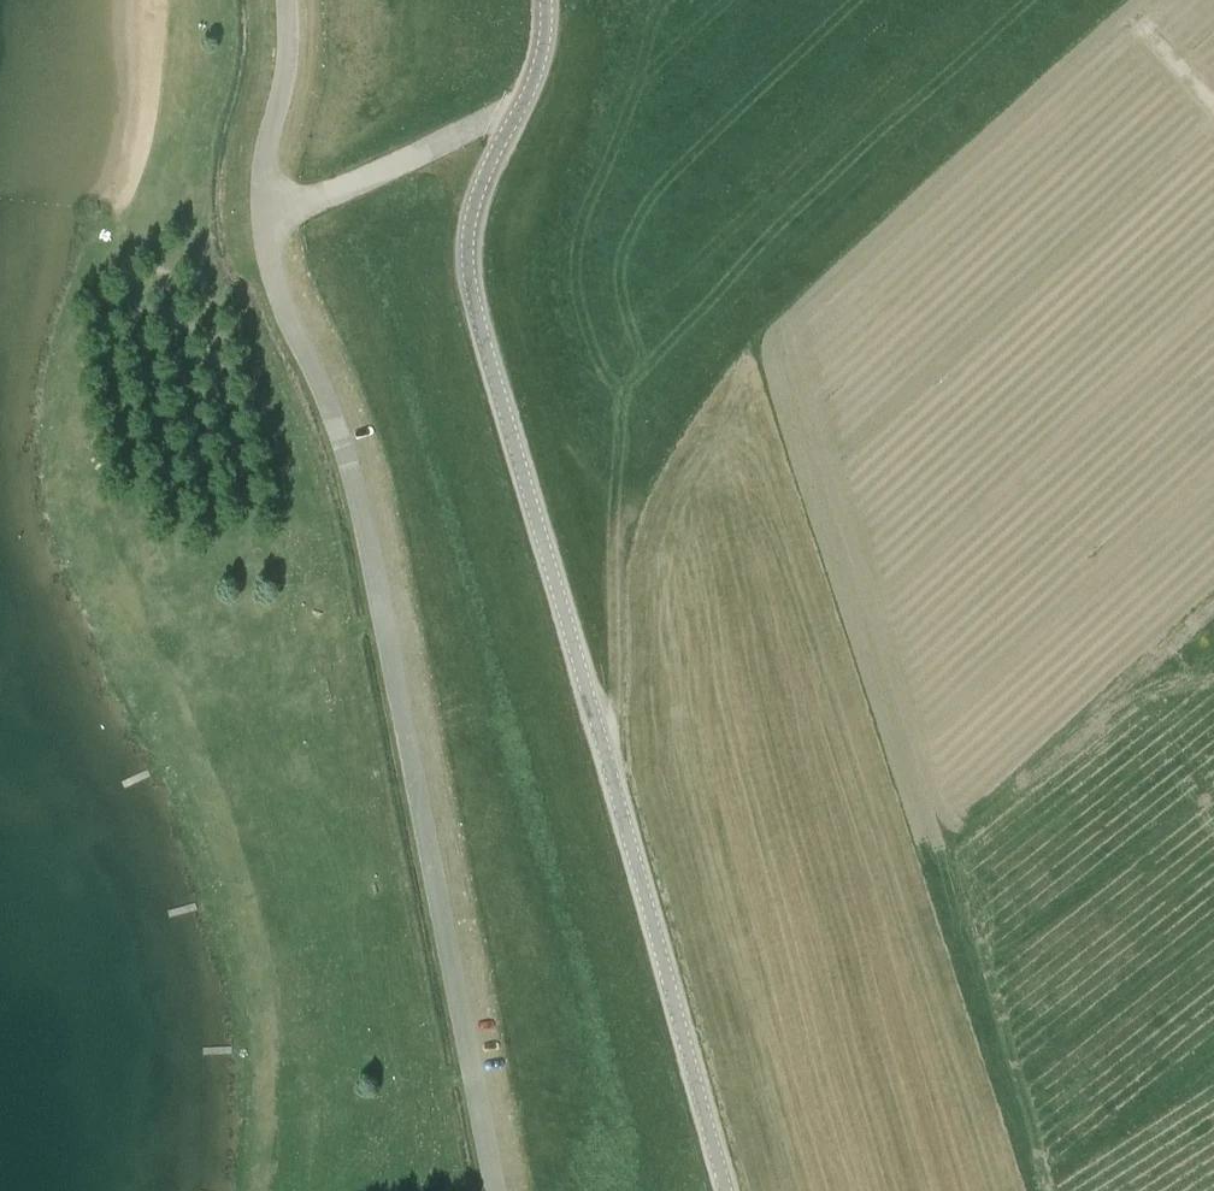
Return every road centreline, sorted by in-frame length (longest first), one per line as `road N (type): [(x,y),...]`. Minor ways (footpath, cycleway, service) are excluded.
road 1 (unclassified): [(721,1190),(465,255),(477,195),(534,79),(545,0)]

